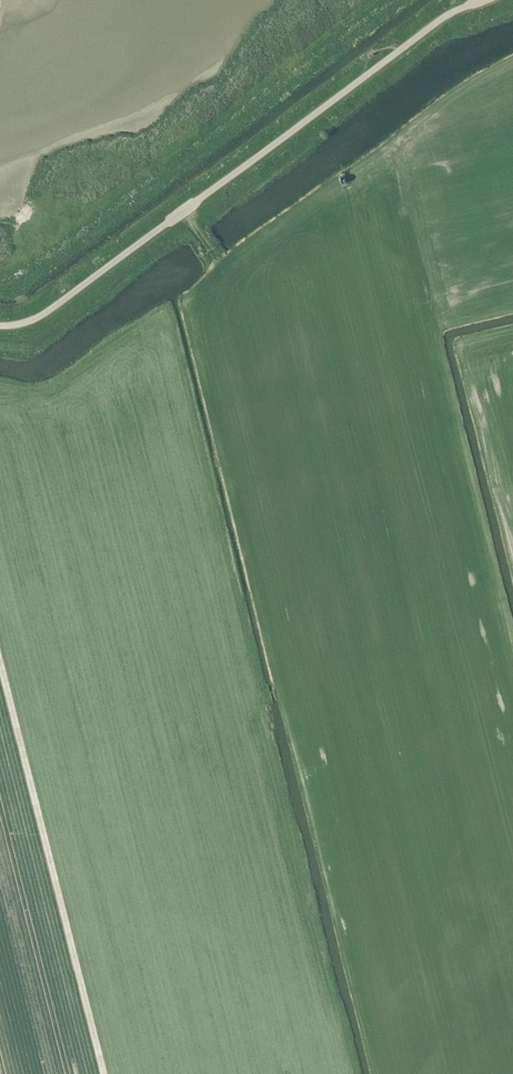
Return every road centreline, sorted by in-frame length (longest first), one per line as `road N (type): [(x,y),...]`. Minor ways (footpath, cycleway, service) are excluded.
road 1 (track): [(106,1073),(0,658)]

